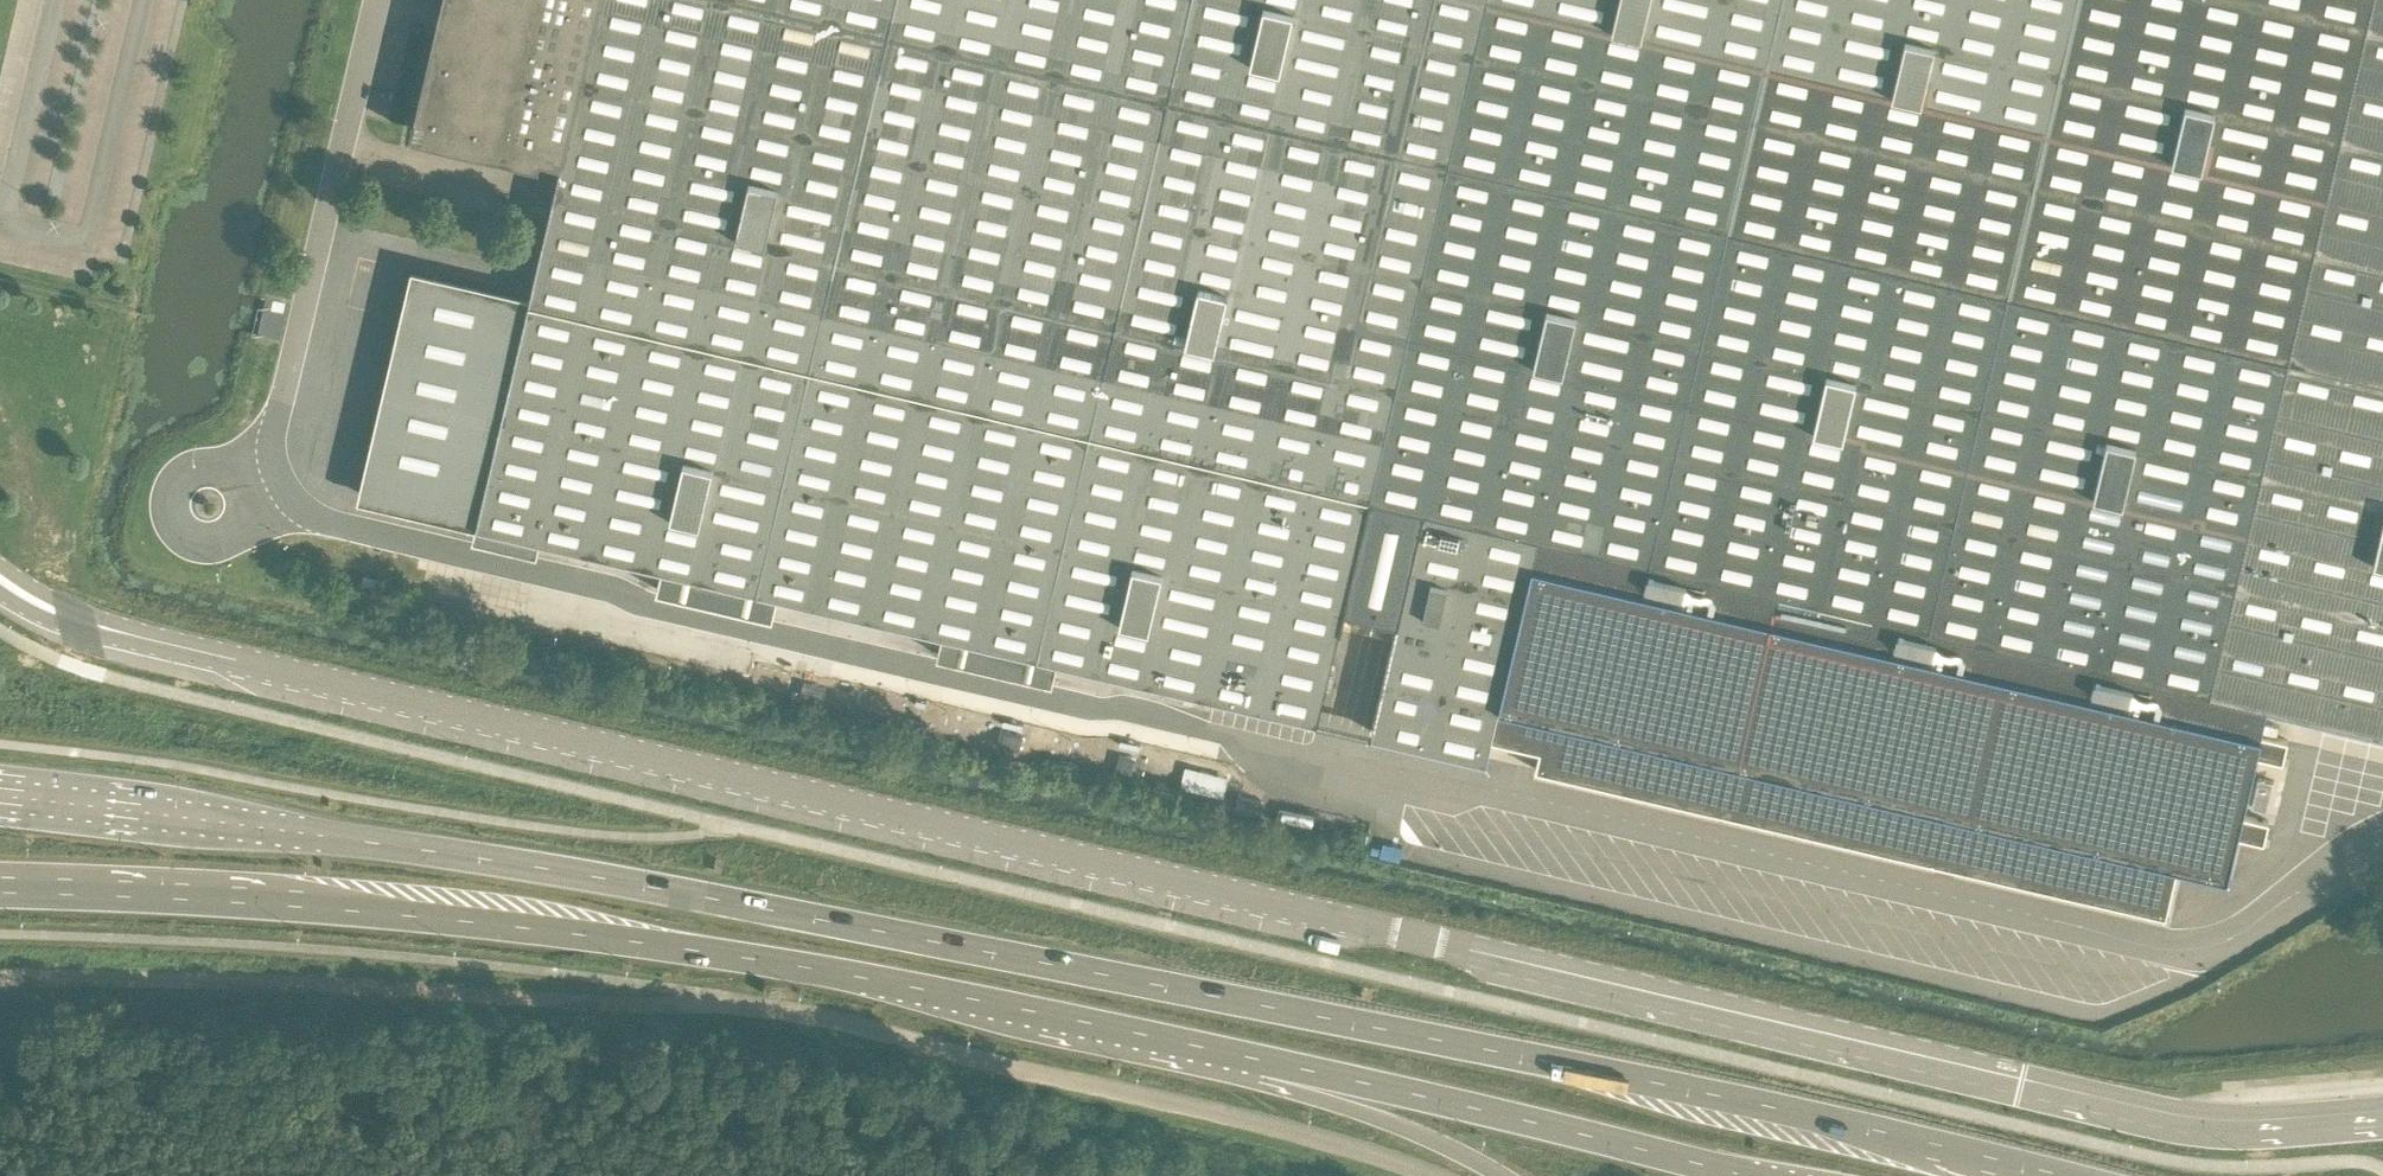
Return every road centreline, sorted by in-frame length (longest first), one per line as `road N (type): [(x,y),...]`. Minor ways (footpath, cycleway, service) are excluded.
road 1 (tertiary): [(2382,1117),(2185,1122),(136,635)]
road 2 (primary): [(2030,1175),(1736,1099),(775,910),(546,868),(0,796)]
road 3 (primary): [(0,888),(373,912),(760,961),(1241,1057),(1740,1175)]
road 4 (track): [(761,1004),(0,982)]
road 5 (unclassified): [(1432,1175),(761,1004)]
road 6 (tertiary): [(136,635),(0,562)]
road 7 (tertiary): [(0,592),(69,626),(136,635)]

